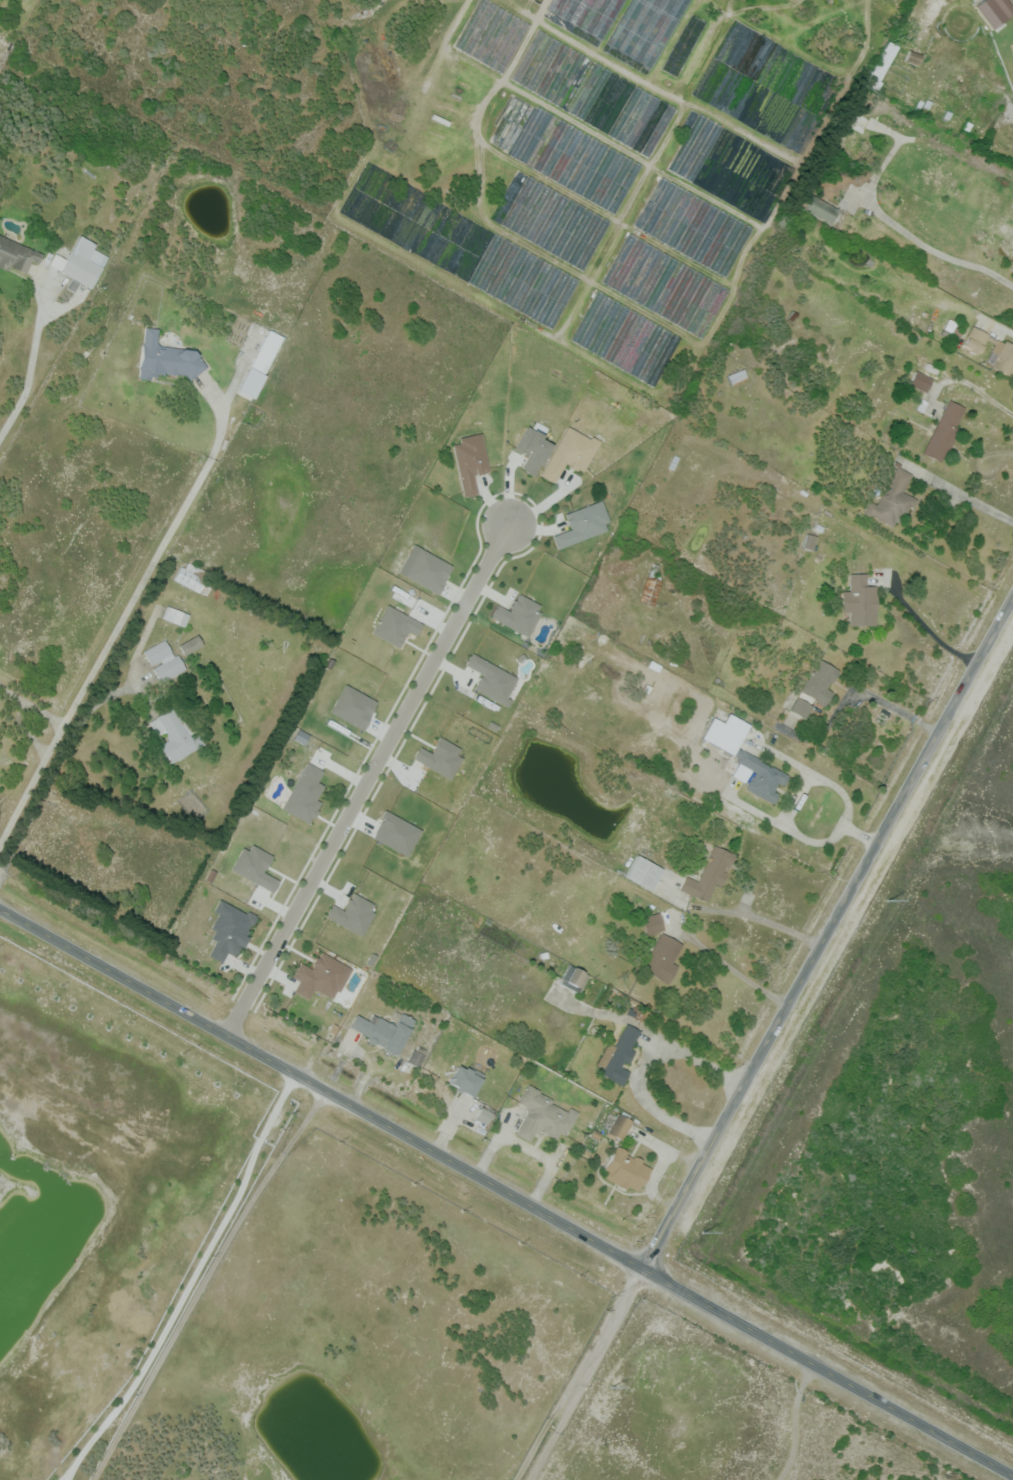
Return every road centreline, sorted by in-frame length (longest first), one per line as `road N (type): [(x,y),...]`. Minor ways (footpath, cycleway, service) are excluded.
road 1 (secondary): [(1012,1476),(0,909)]
road 2 (secondary): [(1012,595),(641,1267)]
road 3 (residential): [(508,520),(225,1035)]

